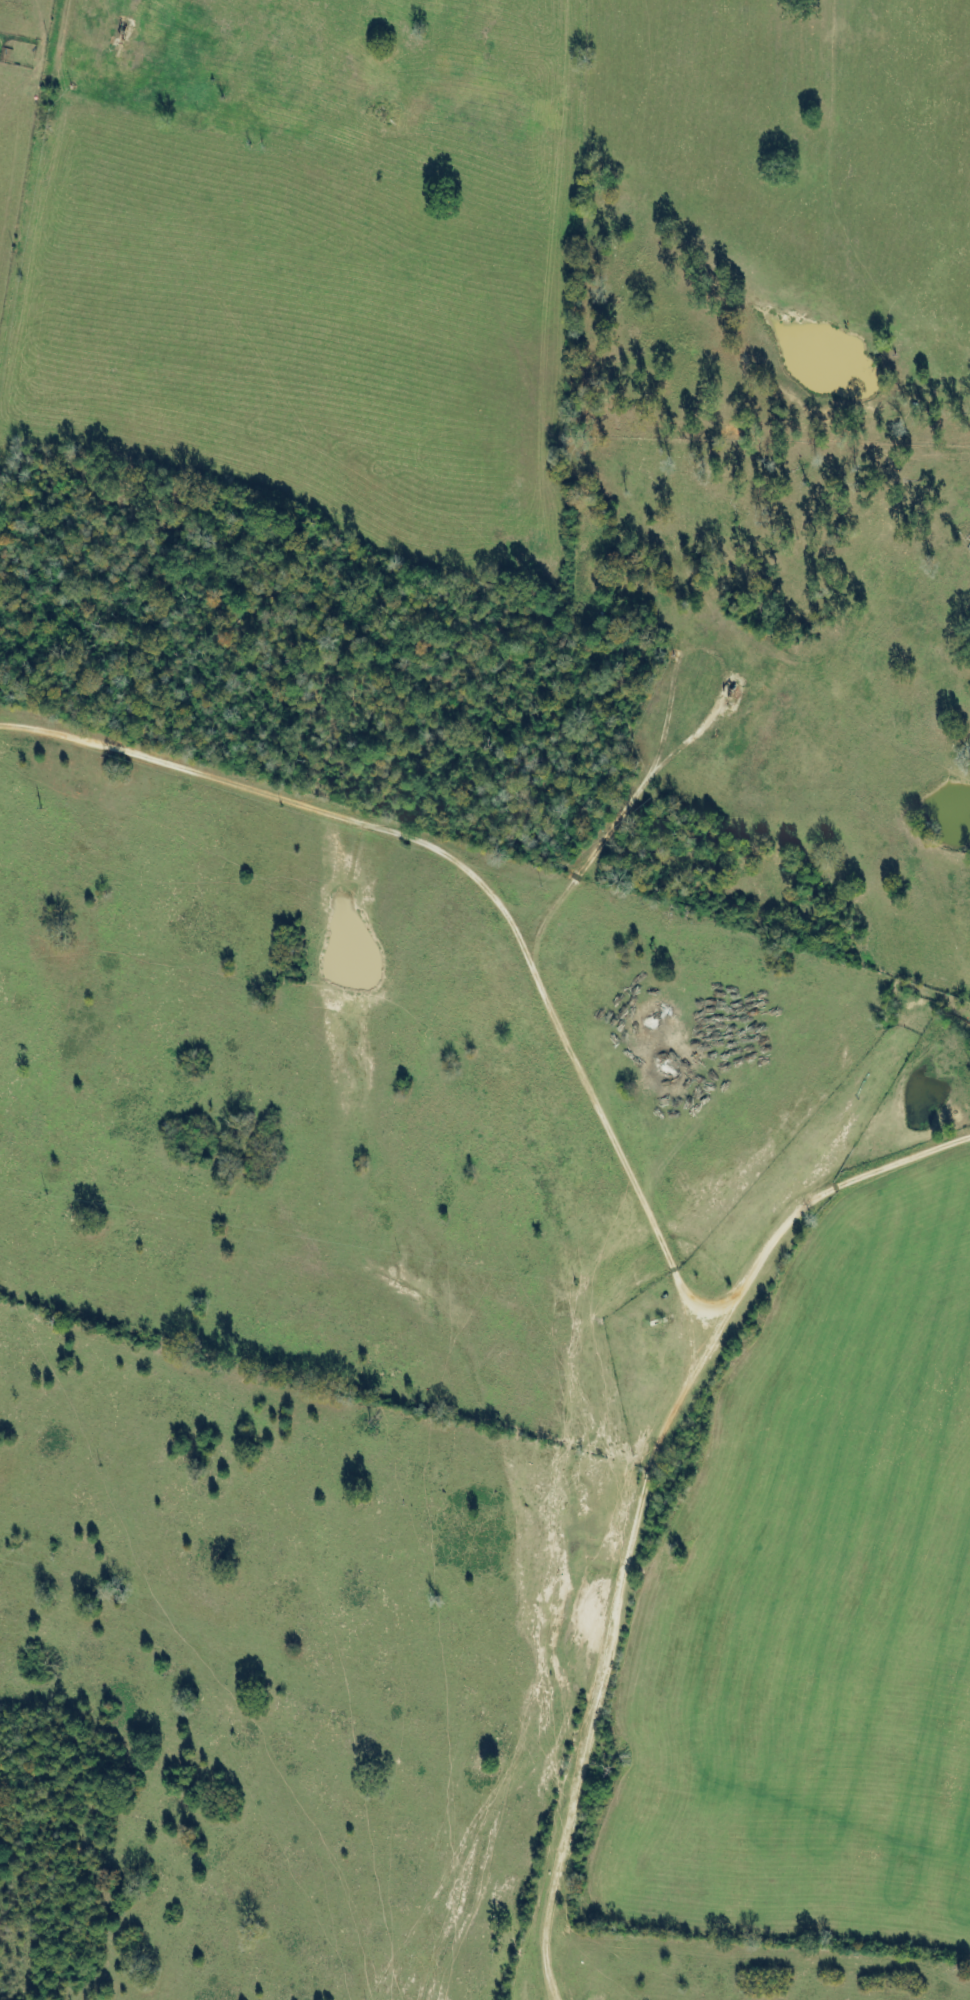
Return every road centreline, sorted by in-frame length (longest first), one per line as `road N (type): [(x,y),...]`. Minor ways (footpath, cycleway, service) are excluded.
road 1 (residential): [(522,1999),(618,1586),(717,1334),(722,1283),(652,1182),(627,1111),(528,970),(483,864),(429,823),(106,725),(12,739),(0,732)]
road 2 (residential): [(0,441),(67,0)]

